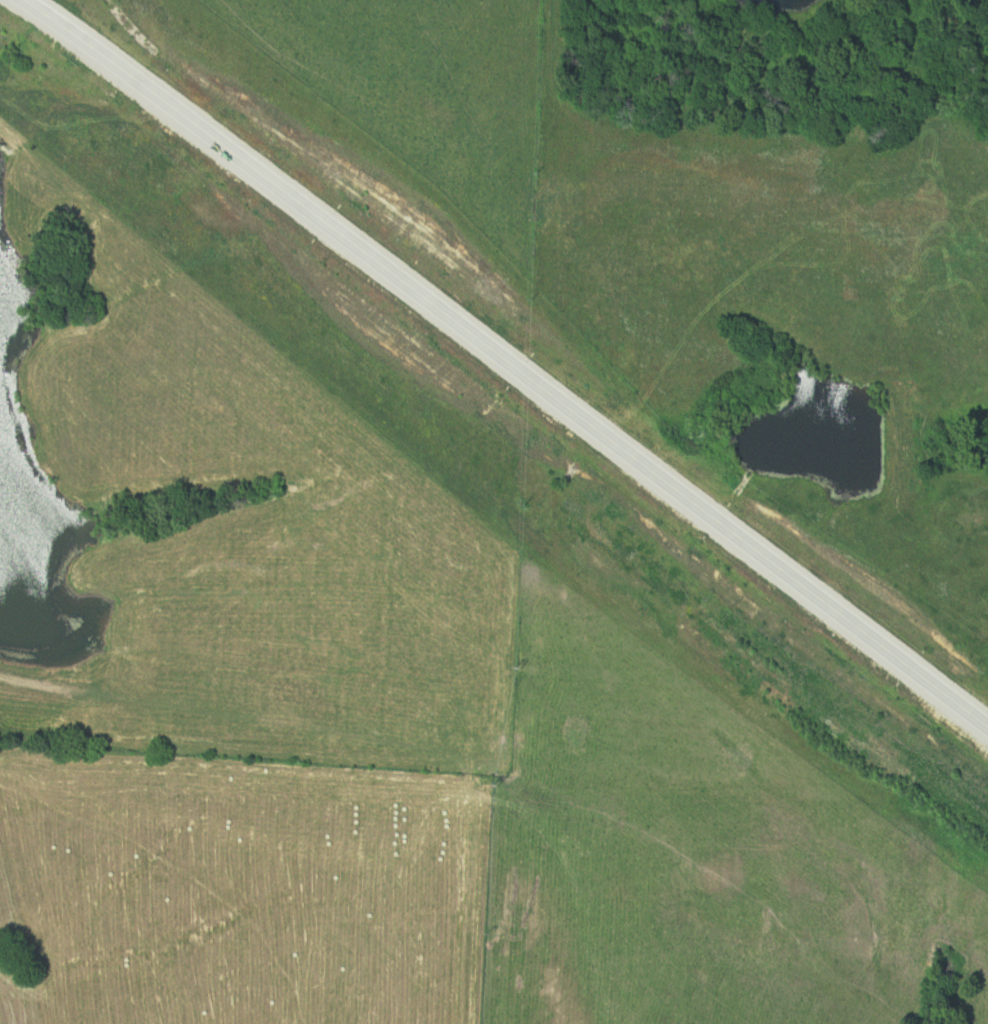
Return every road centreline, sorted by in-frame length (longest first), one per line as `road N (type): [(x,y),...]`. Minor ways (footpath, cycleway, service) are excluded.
road 1 (primary): [(987,737),(13,0)]

